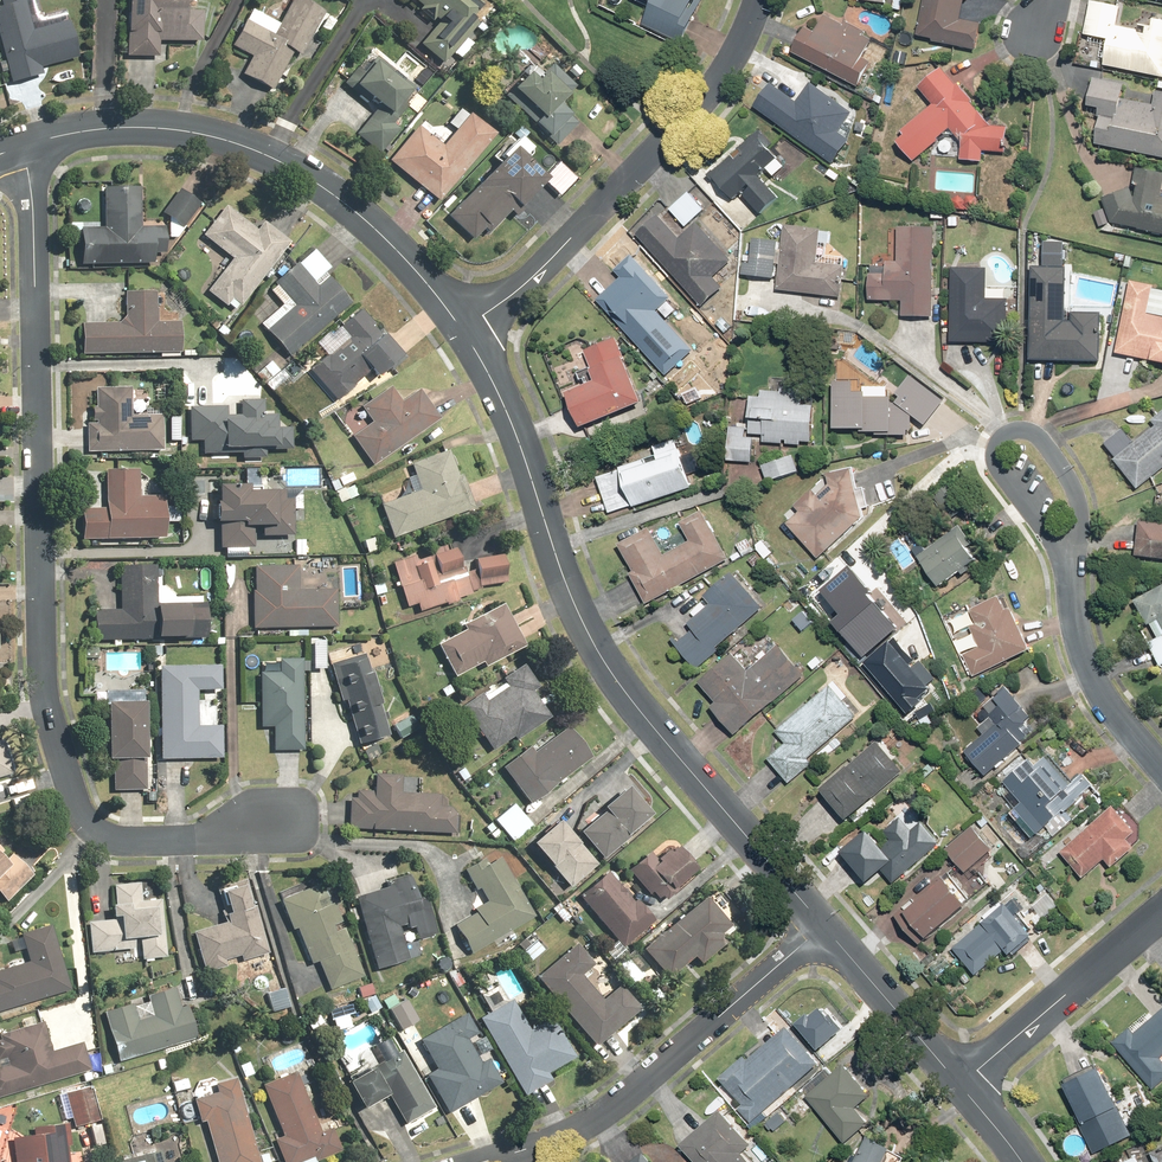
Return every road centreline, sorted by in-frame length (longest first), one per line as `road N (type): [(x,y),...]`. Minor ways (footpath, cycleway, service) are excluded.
road 1 (residential): [(24,146),(34,228),(41,680),(76,812),(118,838),(295,829)]
road 2 (residential): [(824,926),(595,645),(510,418),(463,331)]
road 3 (residential): [(463,331),(360,215),(268,156),(192,132),(140,128),(24,146)]
road 4 (residential): [(757,0),(729,62),(671,136),(532,278),(463,331)]
road 5 (residential): [(824,926),(608,1113),(482,1161)]
road 6 (residential): [(1069,562),(998,468),(1003,437),(1022,430),(1048,446),(1075,493),(1080,527)]
road 7 (residential): [(960,1085),(1161,910)]
road 8 (residential): [(1161,770),(1090,670),(1069,562)]
road 9 (residential): [(960,1085),(824,926)]

